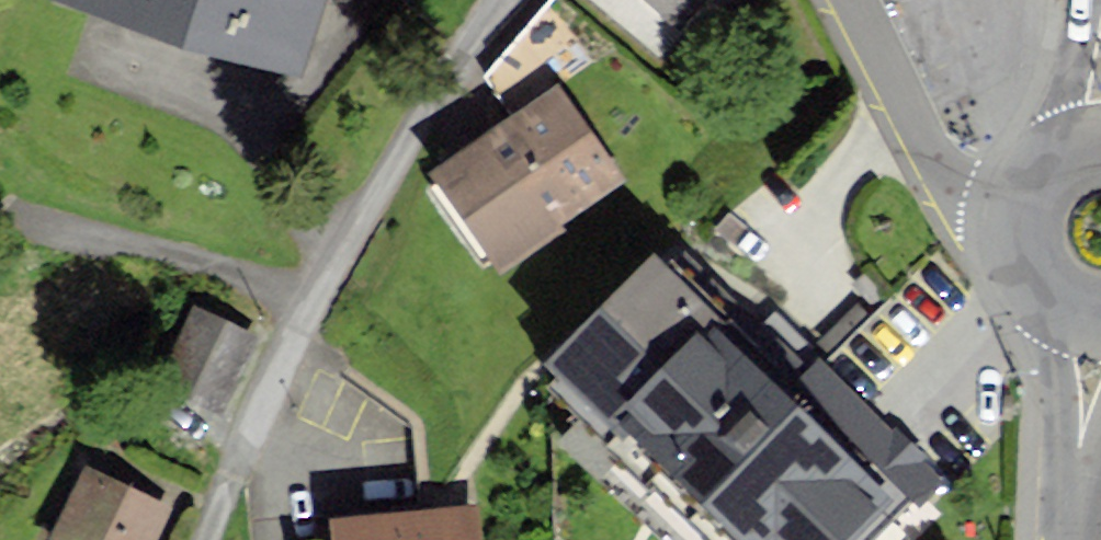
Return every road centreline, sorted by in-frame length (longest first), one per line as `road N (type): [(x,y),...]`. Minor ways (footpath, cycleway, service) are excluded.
road 1 (residential): [(502,0),(316,302),(202,539)]
road 2 (unclassified): [(1005,245),(943,164),(856,0)]
road 3 (secondary): [(1095,340),(1075,539)]
road 4 (secondary): [(1100,127),(1057,141),(1031,163),(1007,210),(1005,245)]
road 5 (secondary): [(1005,245),(1036,310),(1095,340)]

